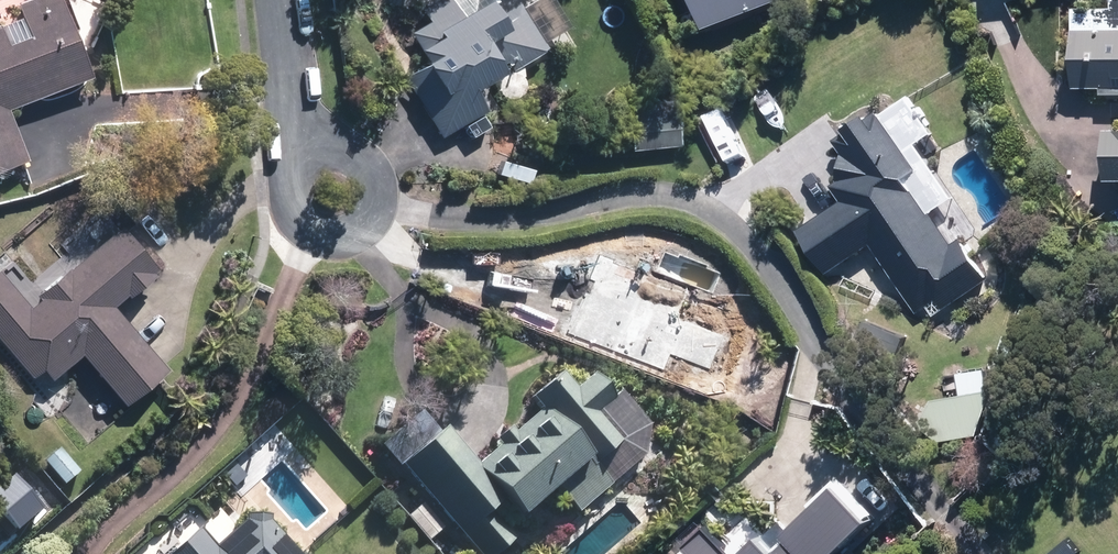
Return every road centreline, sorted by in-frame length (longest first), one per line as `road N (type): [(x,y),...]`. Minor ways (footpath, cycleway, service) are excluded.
road 1 (residential): [(296,125),(363,164),(377,204),(354,235),(327,240),(300,229),(289,187)]
road 2 (residential): [(296,125),(274,0)]

